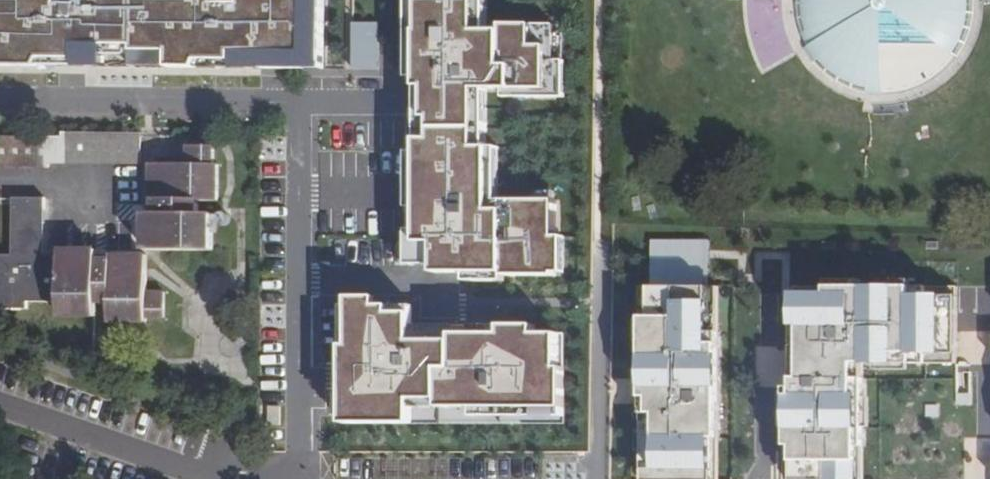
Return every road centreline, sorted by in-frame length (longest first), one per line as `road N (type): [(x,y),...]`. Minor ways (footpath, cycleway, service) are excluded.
road 1 (residential): [(295,478),(300,100)]
road 2 (residential): [(300,100),(0,98)]
road 3 (residential): [(219,478),(0,411)]

